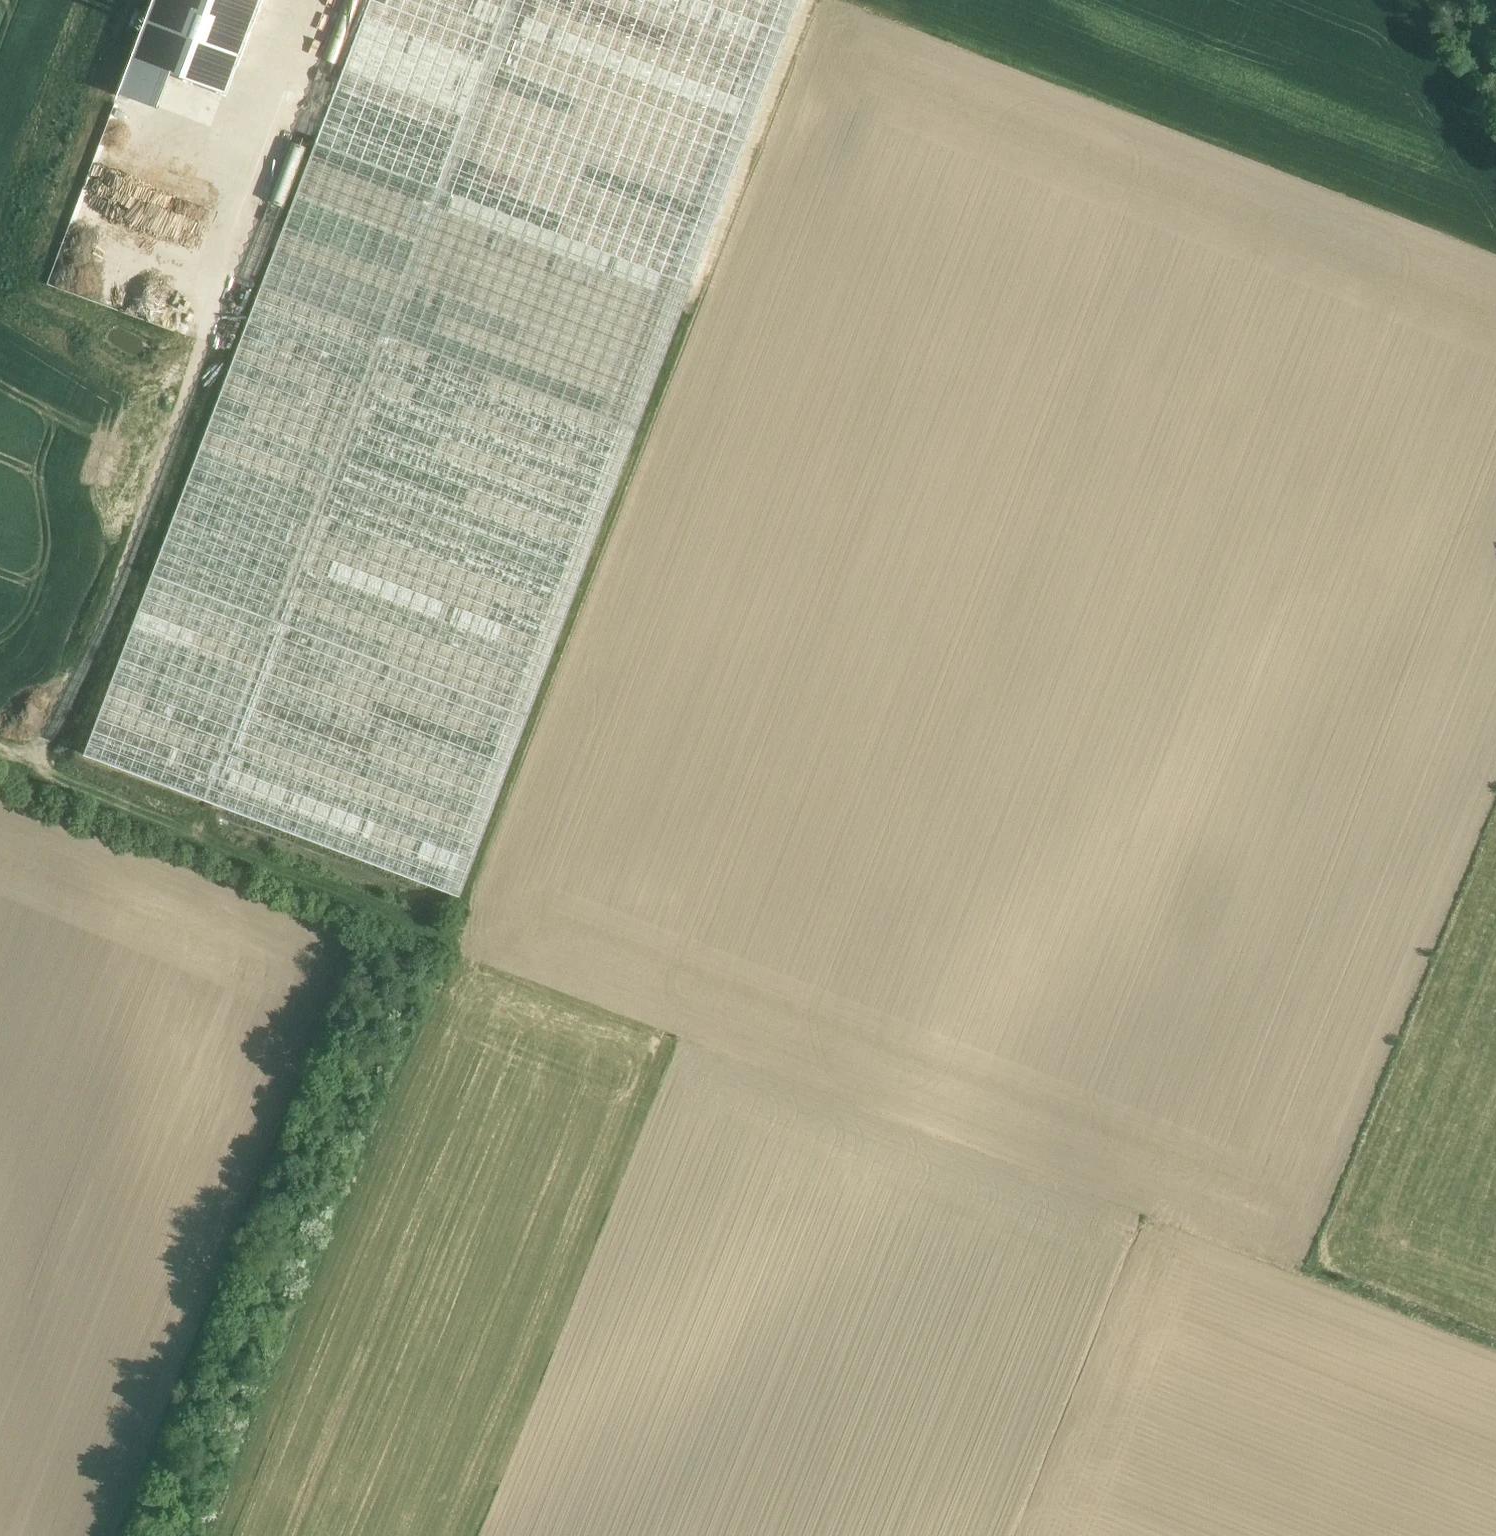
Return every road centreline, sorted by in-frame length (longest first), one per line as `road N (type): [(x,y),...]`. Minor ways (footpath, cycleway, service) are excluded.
road 1 (track): [(0,759),(434,932)]
road 2 (track): [(1495,1349),(1152,1213)]

